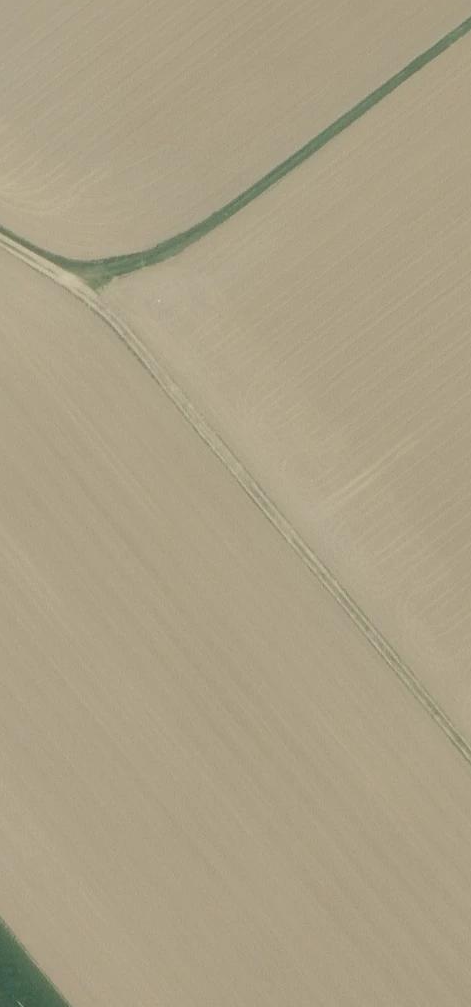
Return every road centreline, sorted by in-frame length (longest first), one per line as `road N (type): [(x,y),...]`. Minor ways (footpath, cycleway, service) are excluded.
road 1 (track): [(0,239),(80,283),(185,395),(470,744)]
road 2 (track): [(80,283),(143,268),(236,213),(470,31)]

